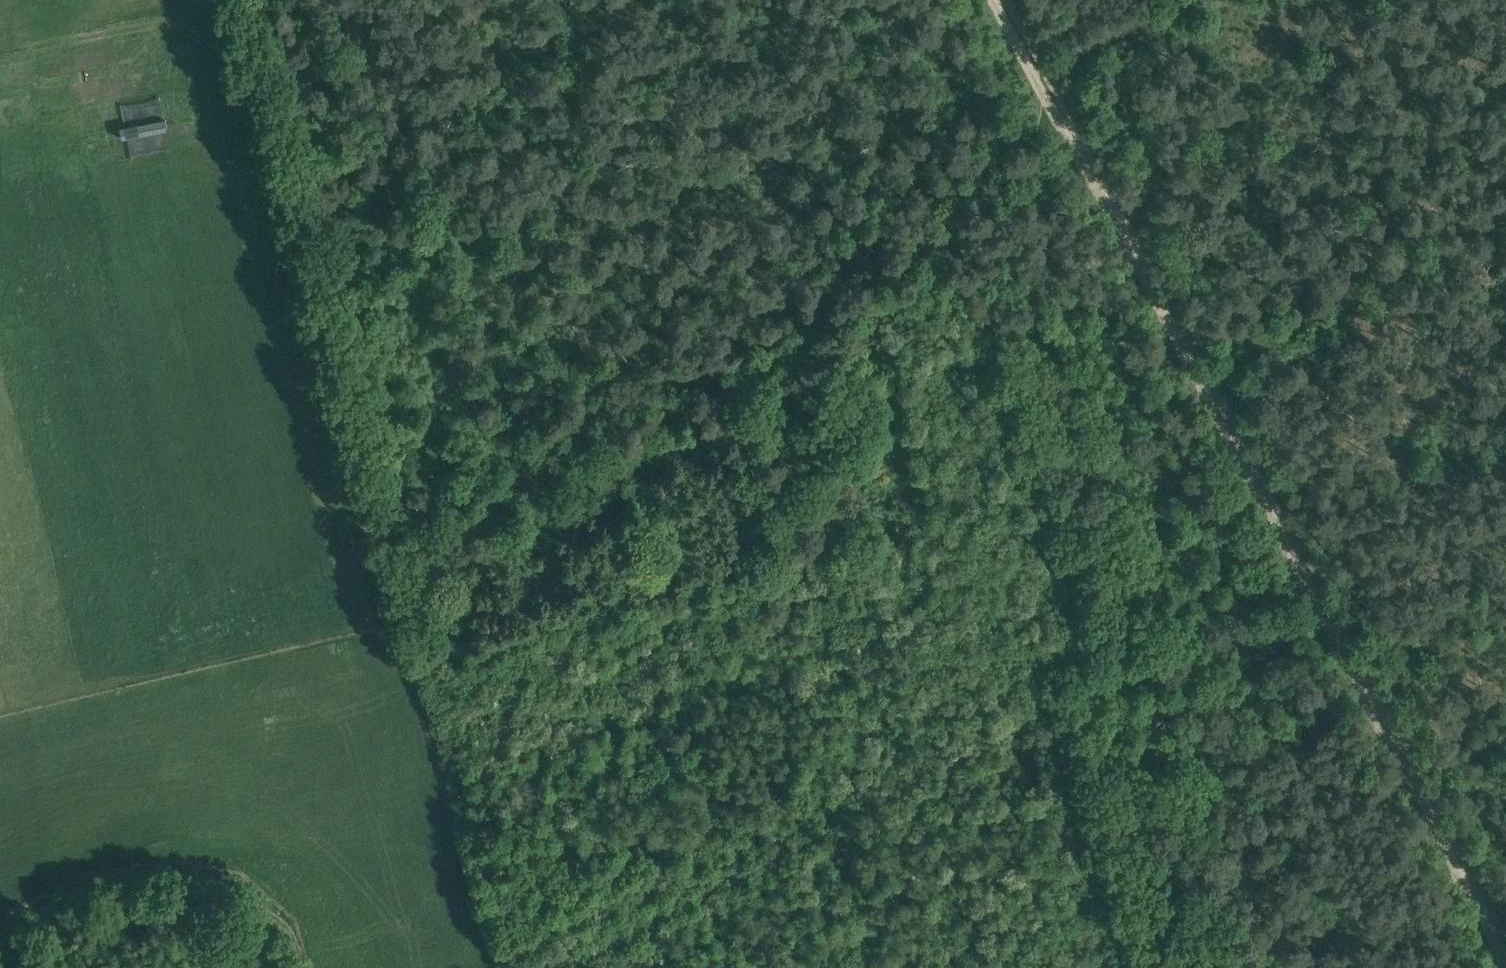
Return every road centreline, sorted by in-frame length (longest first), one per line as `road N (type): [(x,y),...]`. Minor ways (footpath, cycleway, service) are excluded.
road 1 (track): [(1504,967),(1050,113)]
road 2 (track): [(1198,0),(1034,81)]
road 3 (track): [(1050,113),(991,0)]

